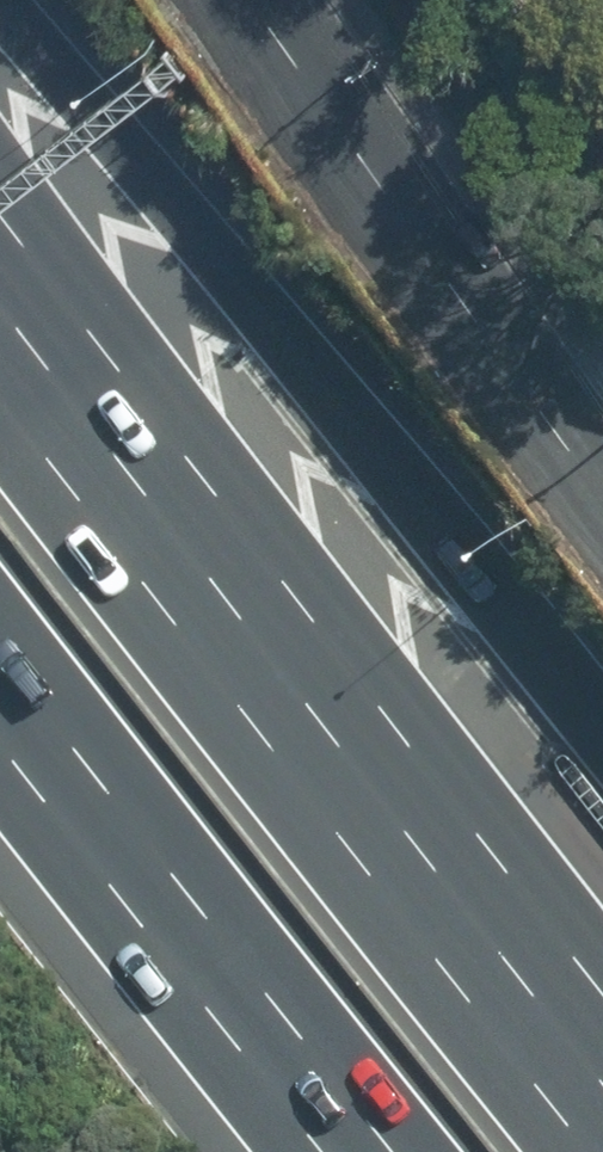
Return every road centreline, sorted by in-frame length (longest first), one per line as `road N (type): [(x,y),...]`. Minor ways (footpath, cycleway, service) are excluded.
road 1 (motorway): [(0,378),(600,1151)]
road 2 (motorway): [(12,0),(104,98),(602,723)]
road 3 (motorway): [(408,1151),(0,634)]
road 4 (residential): [(278,0),(602,439)]

